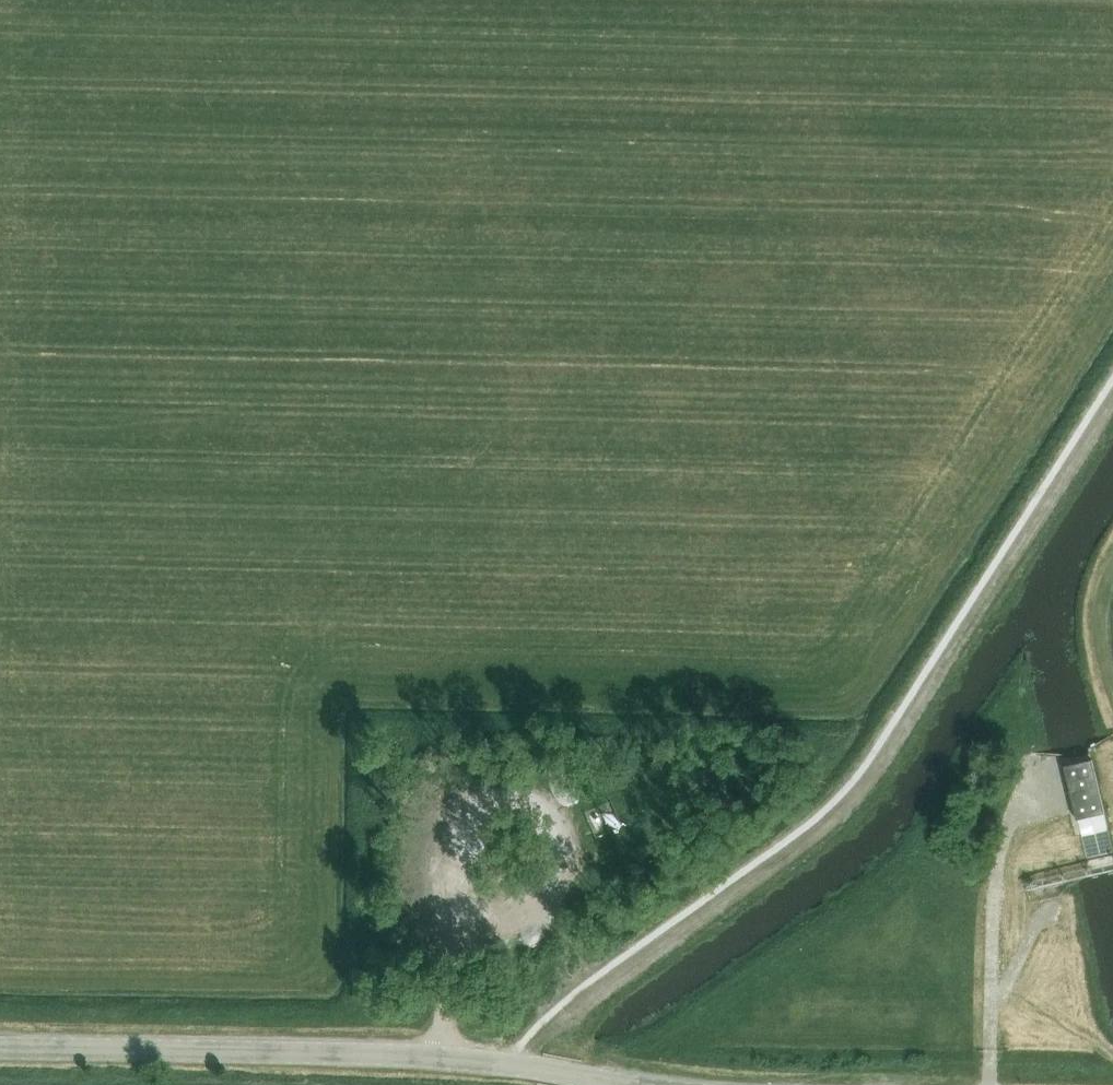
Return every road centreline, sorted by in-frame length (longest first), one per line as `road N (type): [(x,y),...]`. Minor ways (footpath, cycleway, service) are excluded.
road 1 (tertiary): [(652,1084),(443,1056),(0,1047)]
road 2 (track): [(443,1056),(440,985),(454,832),(480,804),(532,798),(556,812),(563,832),(555,868),(499,923)]

